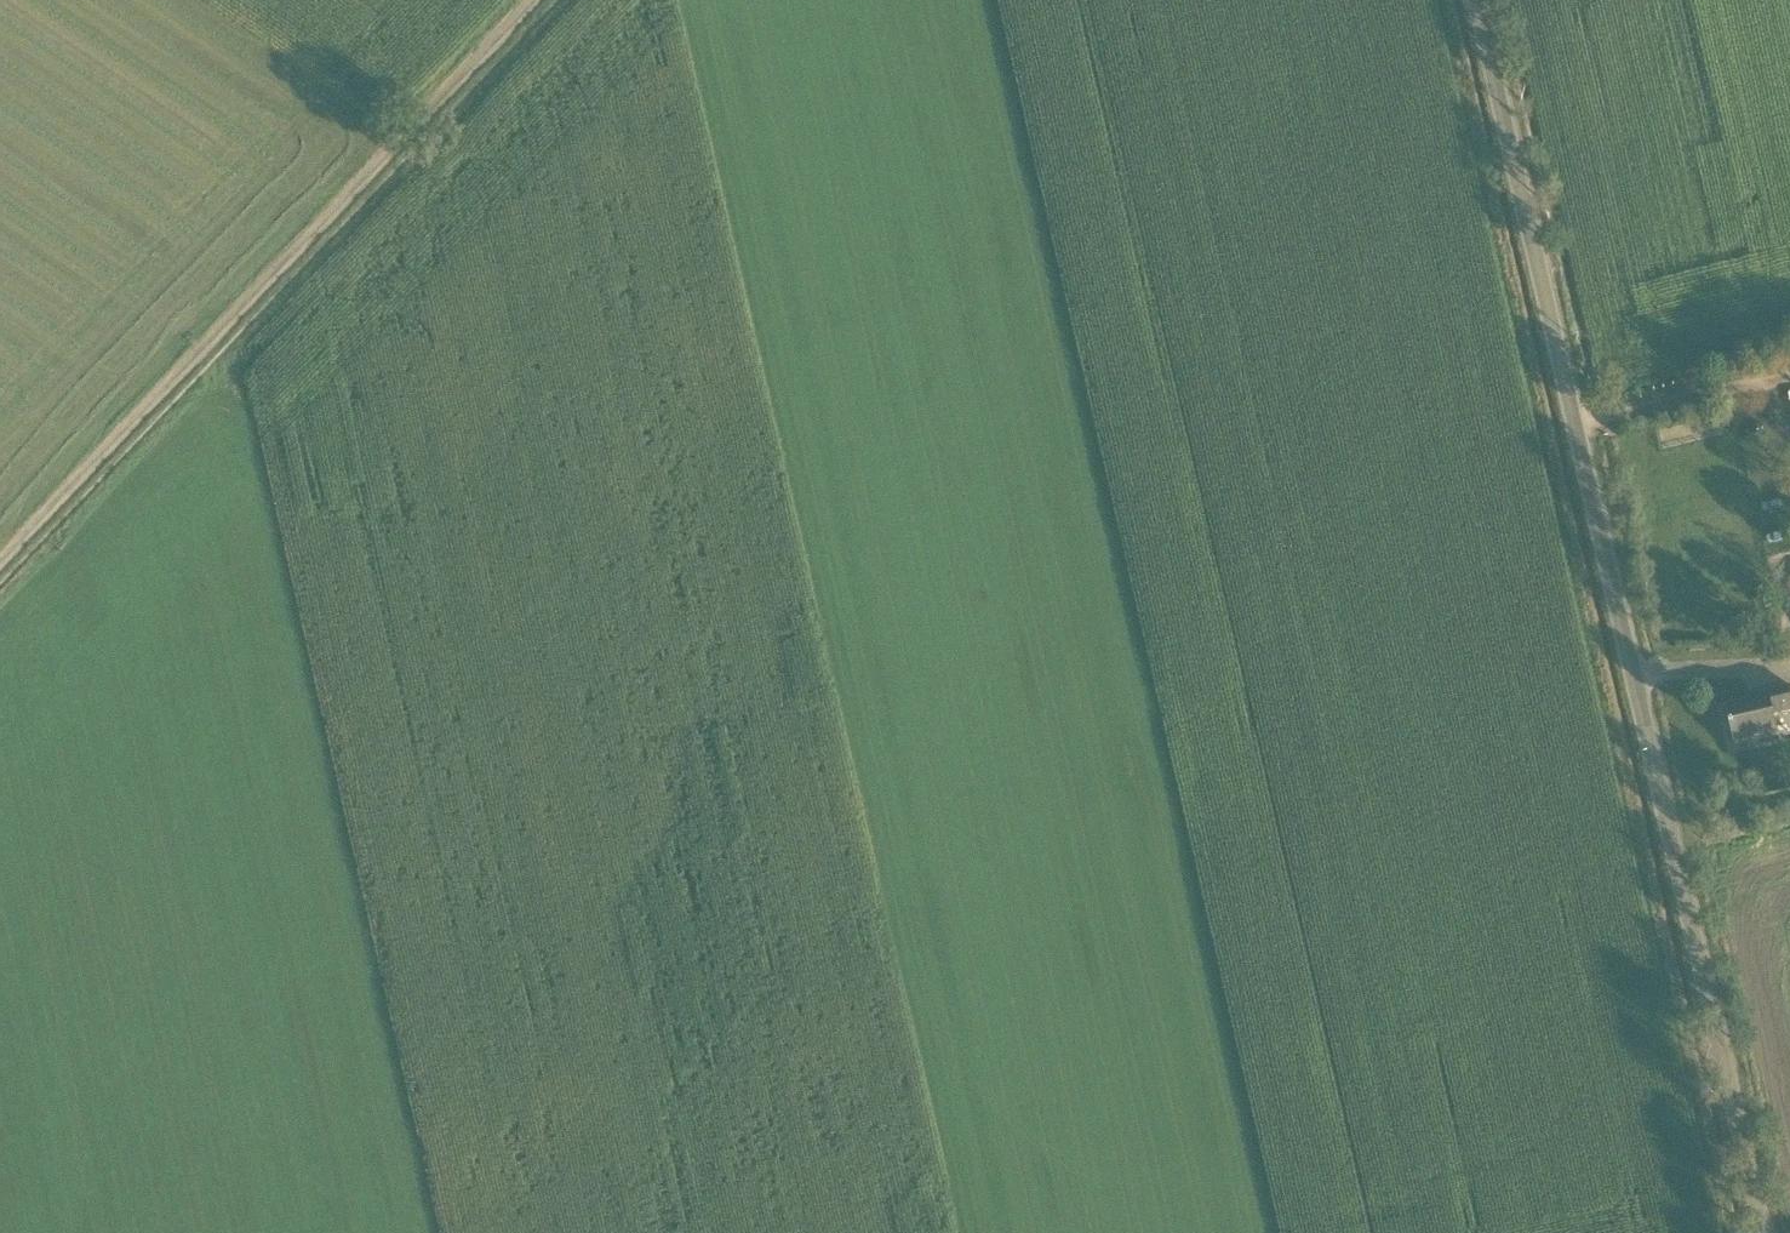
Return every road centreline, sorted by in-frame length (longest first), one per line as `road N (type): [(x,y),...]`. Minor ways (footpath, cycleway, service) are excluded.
road 1 (unclassified): [(1766,1232),(1483,0)]
road 2 (track): [(539,0),(0,565)]

